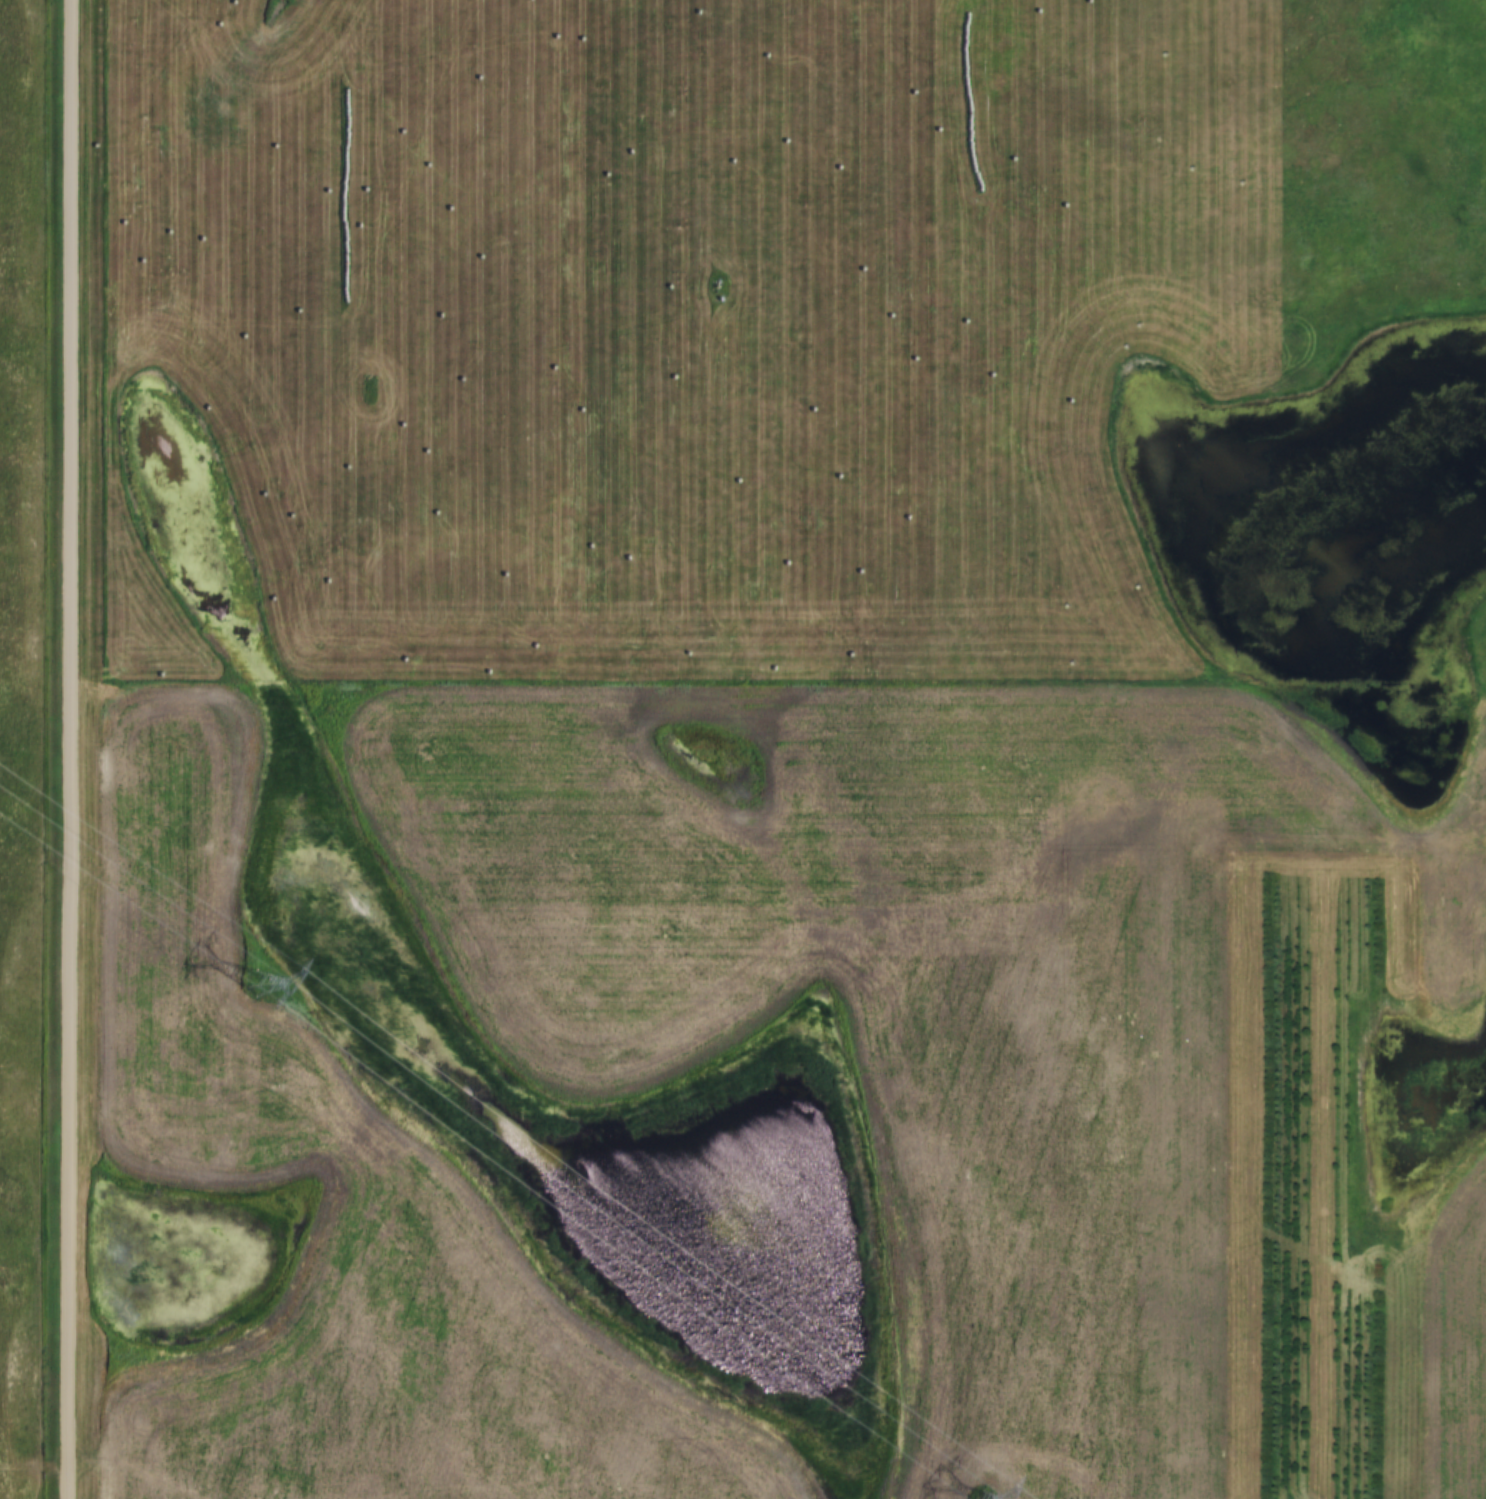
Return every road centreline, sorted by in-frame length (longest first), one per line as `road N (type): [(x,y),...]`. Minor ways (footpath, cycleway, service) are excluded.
road 1 (residential): [(69,1498),(70,0)]

